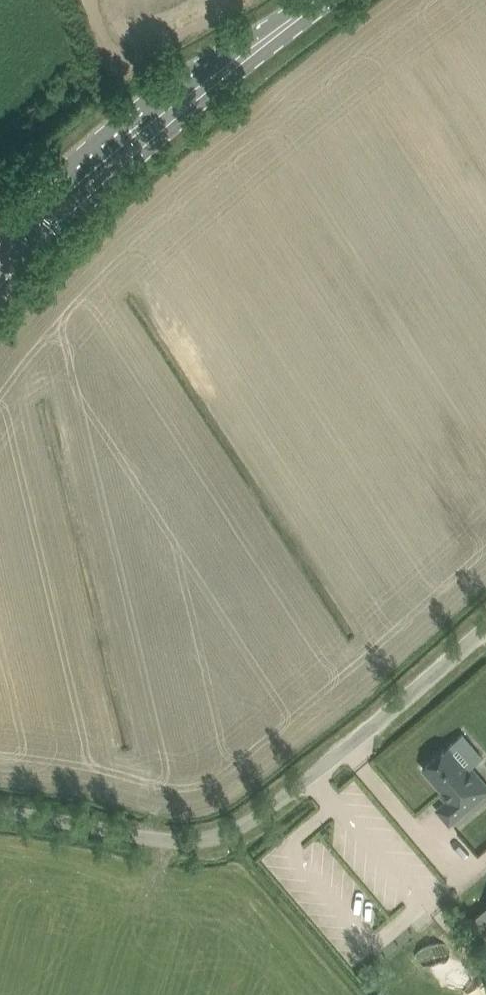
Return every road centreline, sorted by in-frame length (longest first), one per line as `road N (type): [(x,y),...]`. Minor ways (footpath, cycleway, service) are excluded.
road 1 (unclassified): [(0,812),(207,849),(258,826),(485,631)]
road 2 (secondary): [(297,18),(251,40),(142,122),(45,208),(9,261)]
road 3 (secondary): [(9,261),(65,226),(297,18)]

